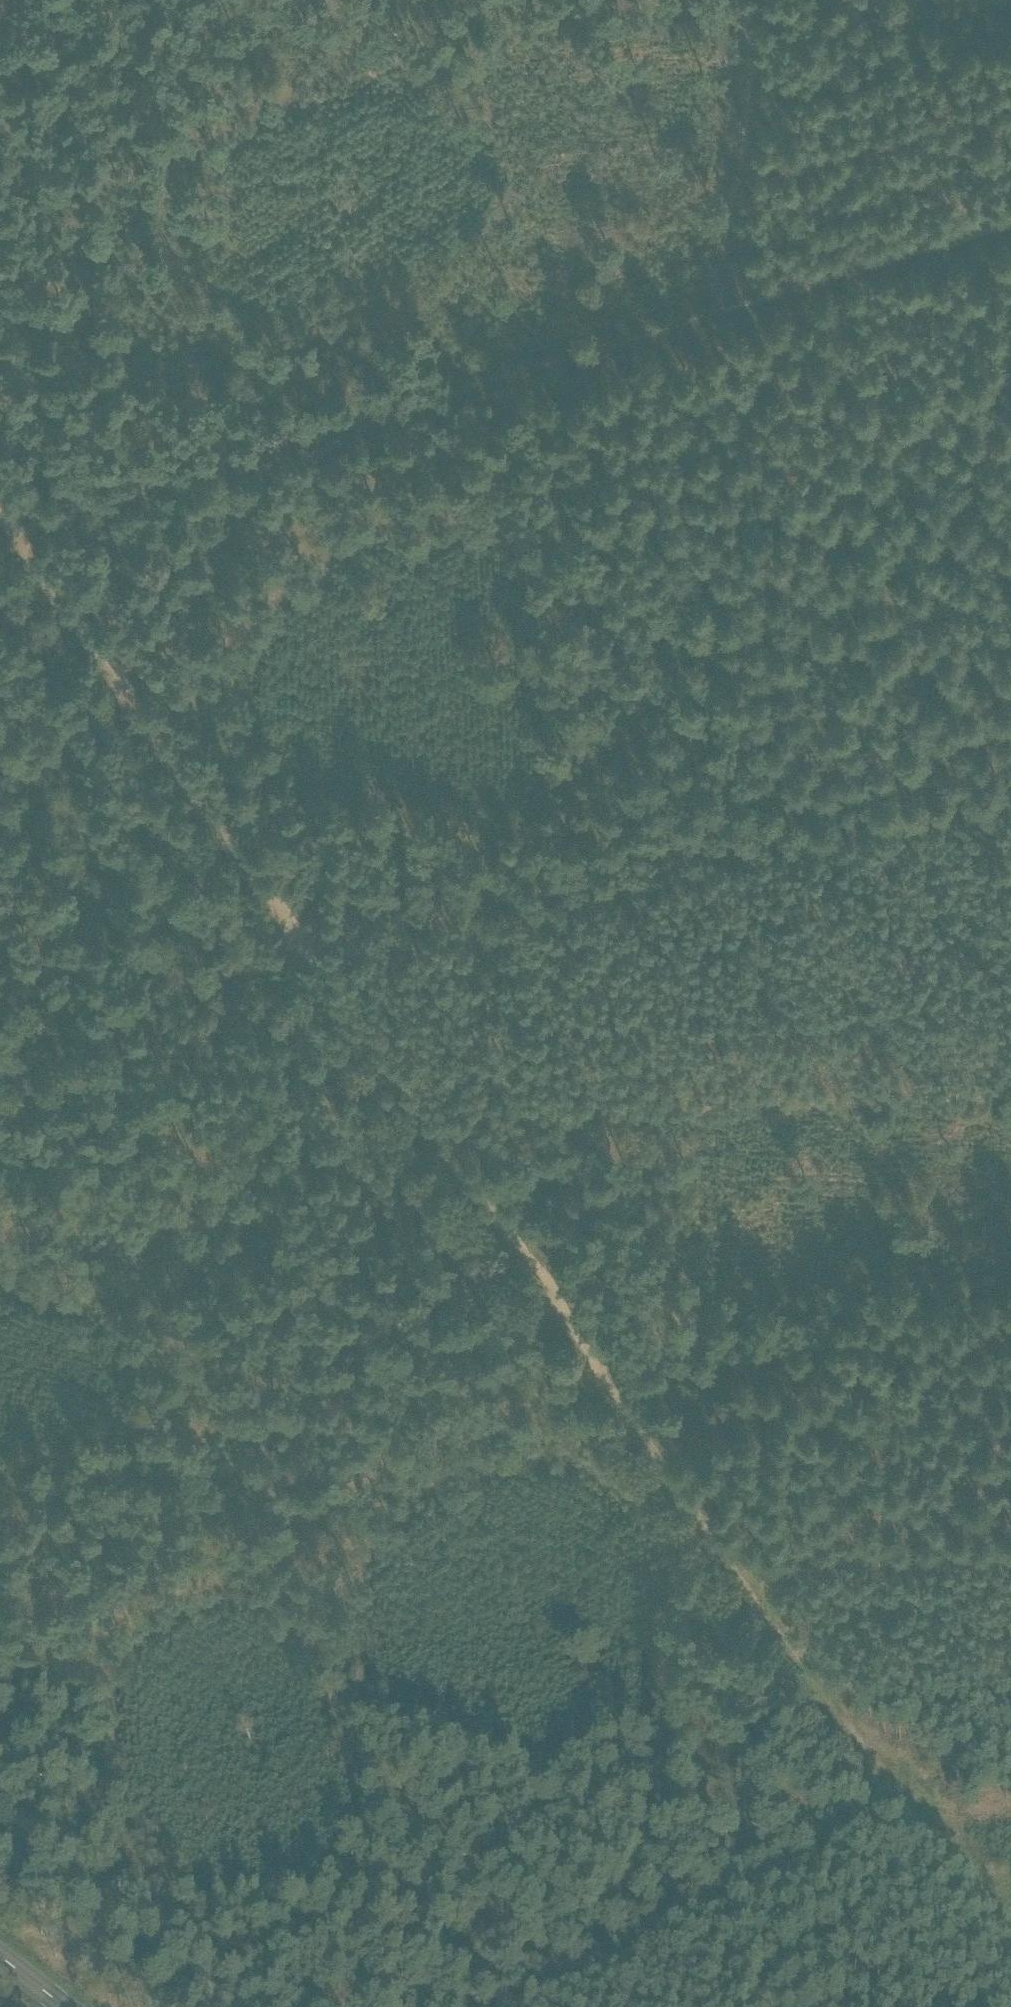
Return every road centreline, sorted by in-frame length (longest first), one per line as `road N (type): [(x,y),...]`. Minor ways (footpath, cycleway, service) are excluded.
road 1 (track): [(1010,1951),(0,507)]

